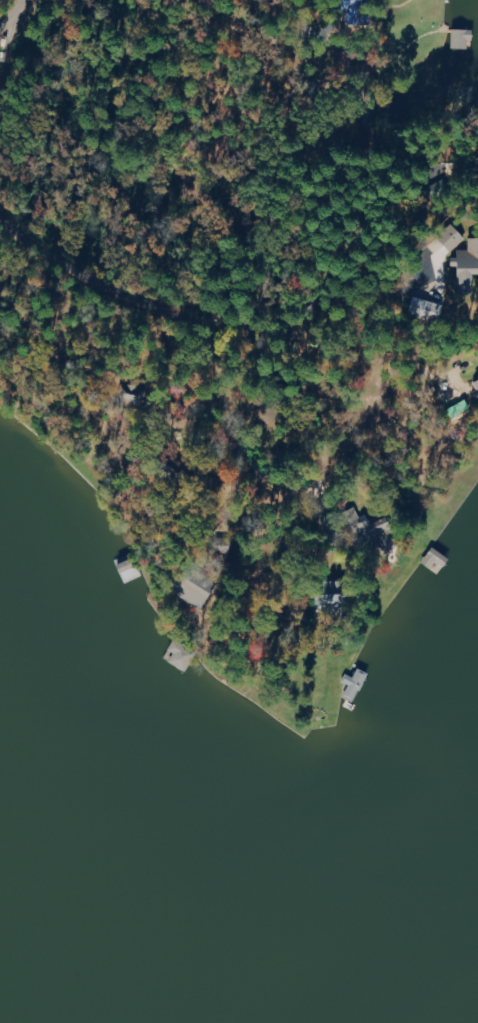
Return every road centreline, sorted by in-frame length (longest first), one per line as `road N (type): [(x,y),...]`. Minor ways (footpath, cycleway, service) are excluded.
road 1 (residential): [(470,361),(442,286),(411,312),(390,279),(370,197),(313,137),(208,78),(77,26)]
road 2 (residential): [(370,197),(395,198),(419,237),(465,266)]
road 3 (residential): [(395,198),(404,174),(326,114)]
road 4 (residential): [(0,121),(77,26)]

